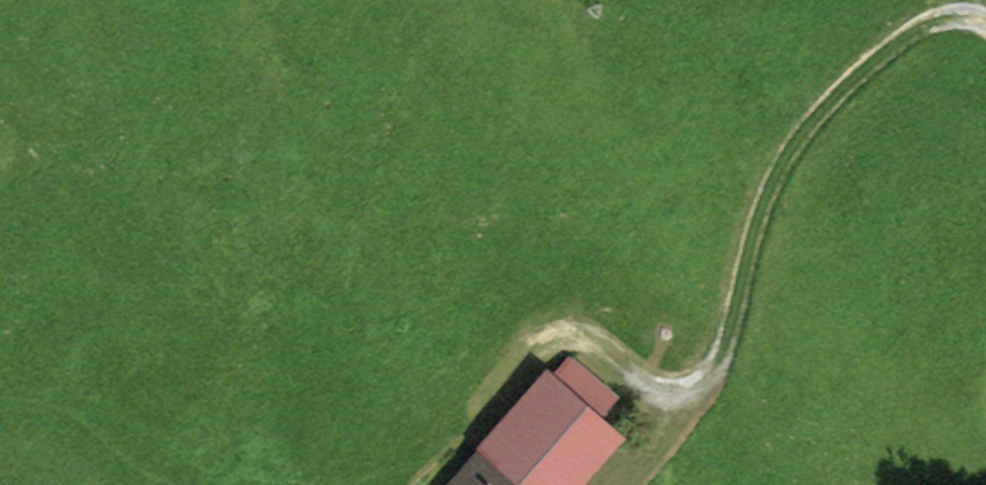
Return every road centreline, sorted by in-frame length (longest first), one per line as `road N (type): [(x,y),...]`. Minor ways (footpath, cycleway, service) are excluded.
road 1 (track): [(985,19),(954,15),(919,29),(853,80),(782,162),(721,356),(686,399)]
road 2 (track): [(323,484),(370,481),(418,460),(543,347),(585,339),(627,363),(658,394),(686,399)]
road 3 (track): [(0,406),(73,422),(125,467),(161,484)]

